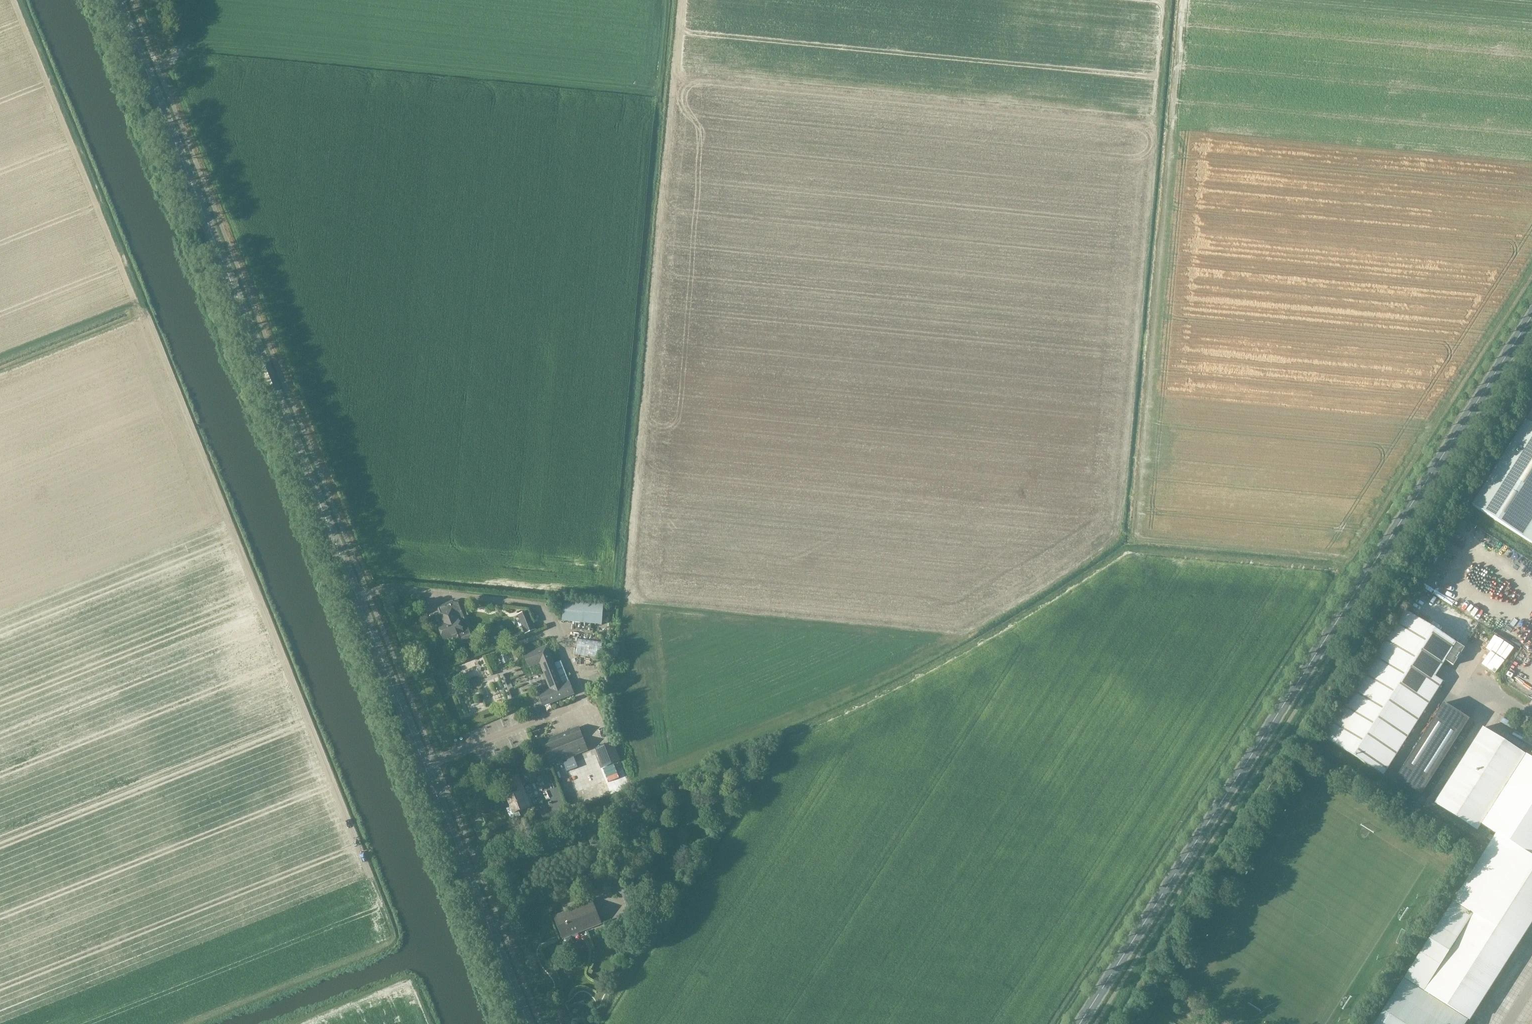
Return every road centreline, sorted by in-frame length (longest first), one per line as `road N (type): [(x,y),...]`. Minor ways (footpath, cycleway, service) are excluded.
road 1 (tertiary): [(528,1023),(117,0)]
road 2 (primary): [(1080,1023),(1531,316)]
road 3 (track): [(632,676),(625,602),(680,0)]

